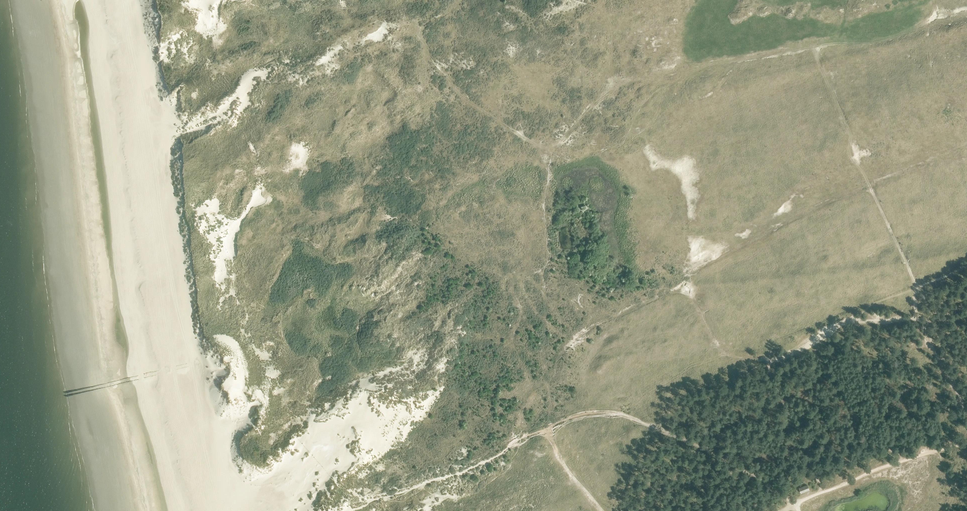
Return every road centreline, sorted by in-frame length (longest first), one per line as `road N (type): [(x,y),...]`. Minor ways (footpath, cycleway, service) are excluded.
road 1 (track): [(966,444),(884,467),(783,510)]

